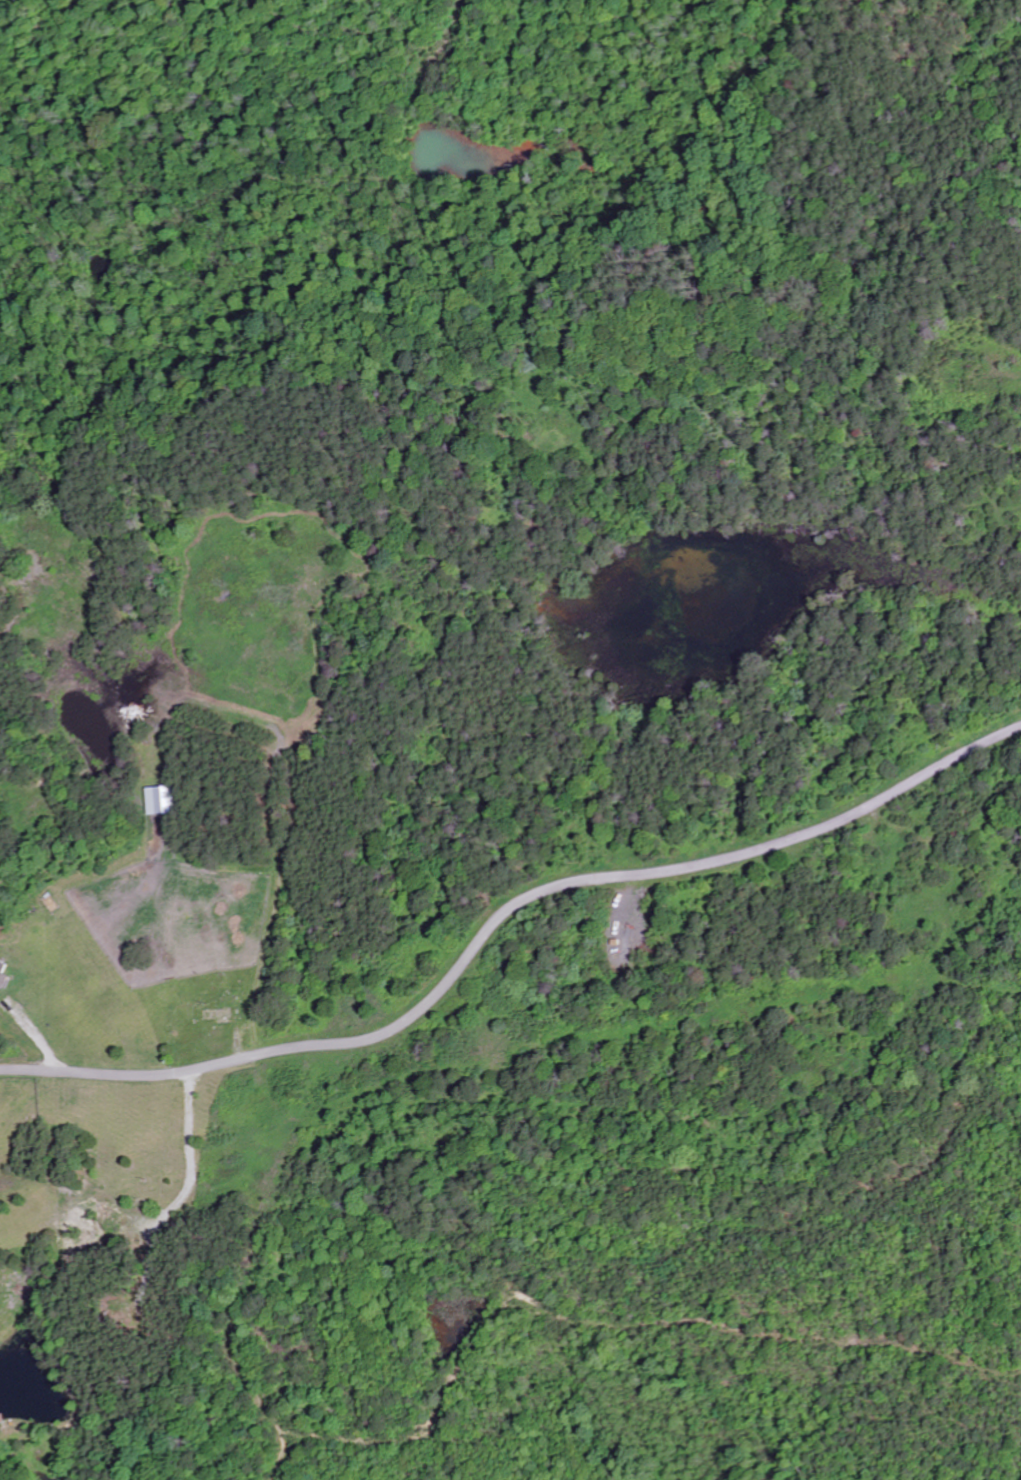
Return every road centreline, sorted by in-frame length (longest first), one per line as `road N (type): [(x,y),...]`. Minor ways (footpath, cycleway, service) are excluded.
road 1 (residential): [(0,1073),(181,1074),(388,1038),(436,1004),(493,930),(540,895),(712,865),(823,832),(1020,726)]

